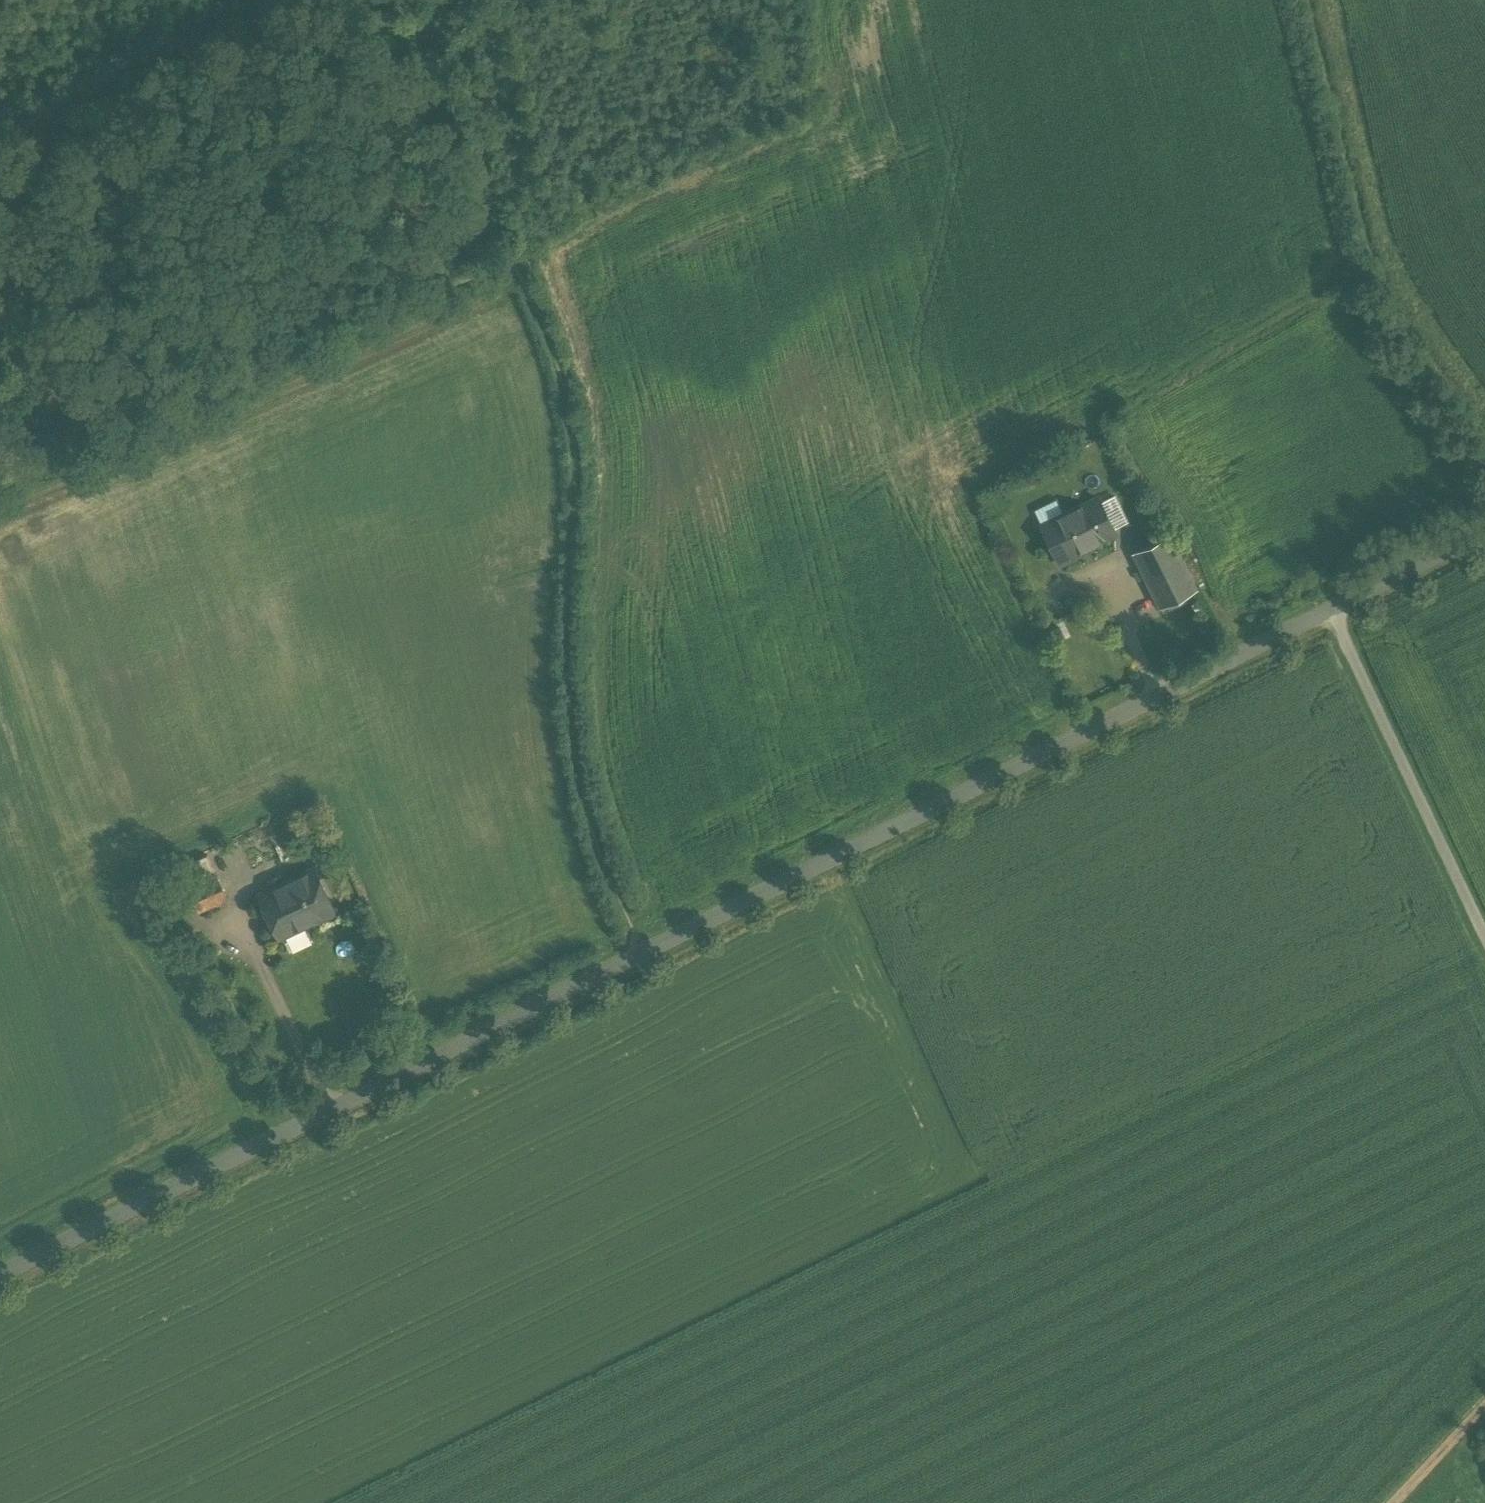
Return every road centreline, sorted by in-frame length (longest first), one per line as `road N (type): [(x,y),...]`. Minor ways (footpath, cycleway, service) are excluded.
road 1 (unclassified): [(1484,532),(0,1277)]
road 2 (track): [(280,1136),(193,985),(43,797),(0,688)]

